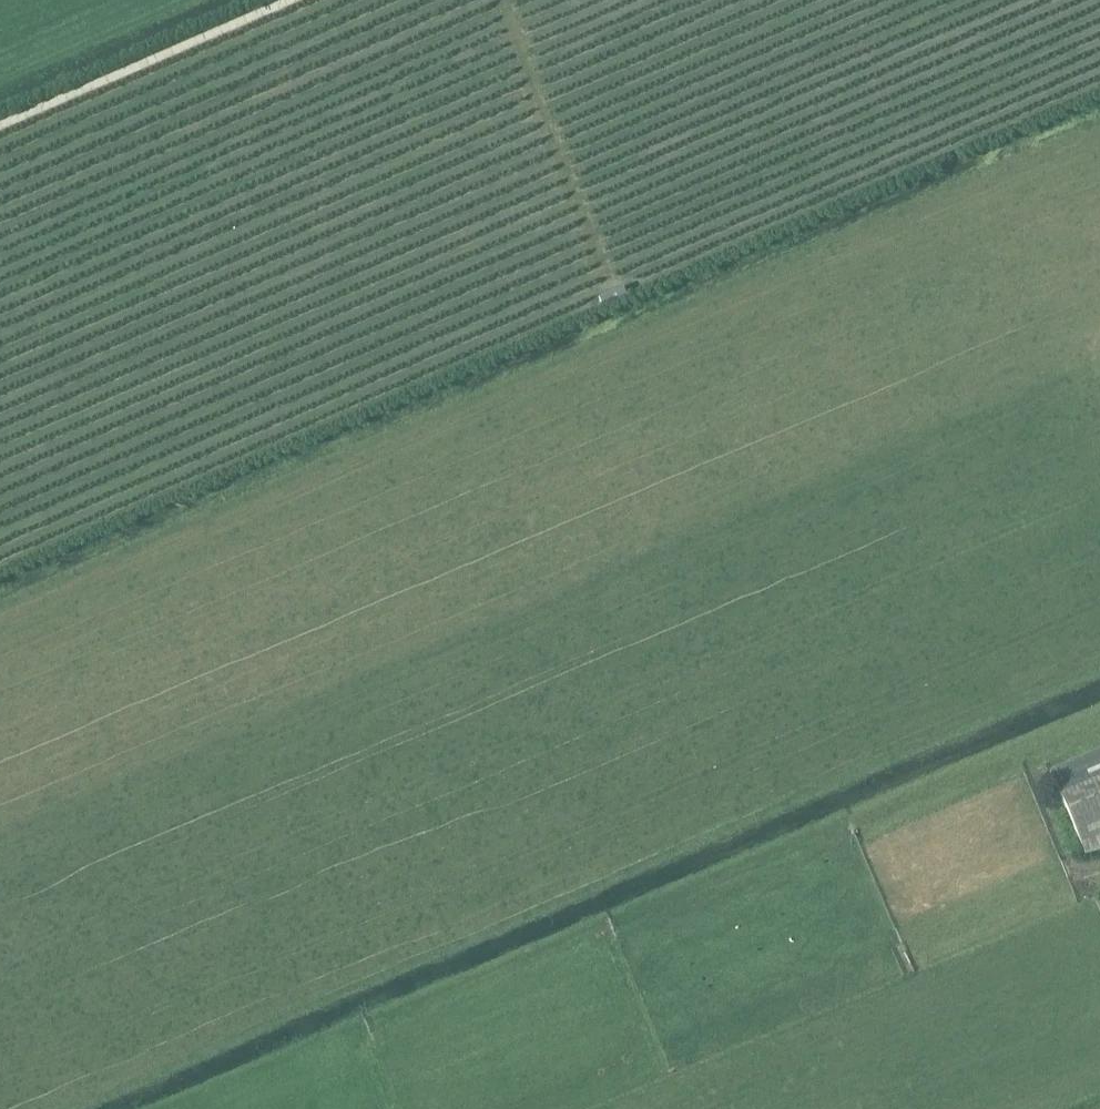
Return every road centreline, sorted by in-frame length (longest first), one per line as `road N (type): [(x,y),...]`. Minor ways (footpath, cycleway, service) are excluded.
road 1 (track): [(0,127),(294,0)]

